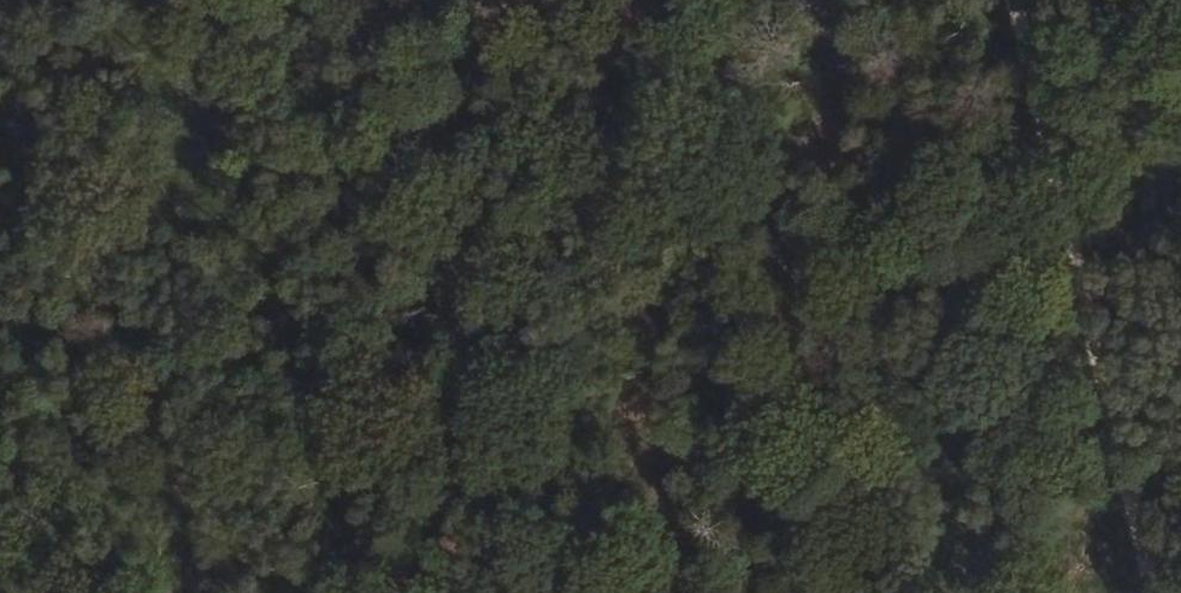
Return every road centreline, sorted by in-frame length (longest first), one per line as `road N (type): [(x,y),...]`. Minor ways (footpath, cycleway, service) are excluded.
road 1 (track): [(1148,592),(1010,0)]

